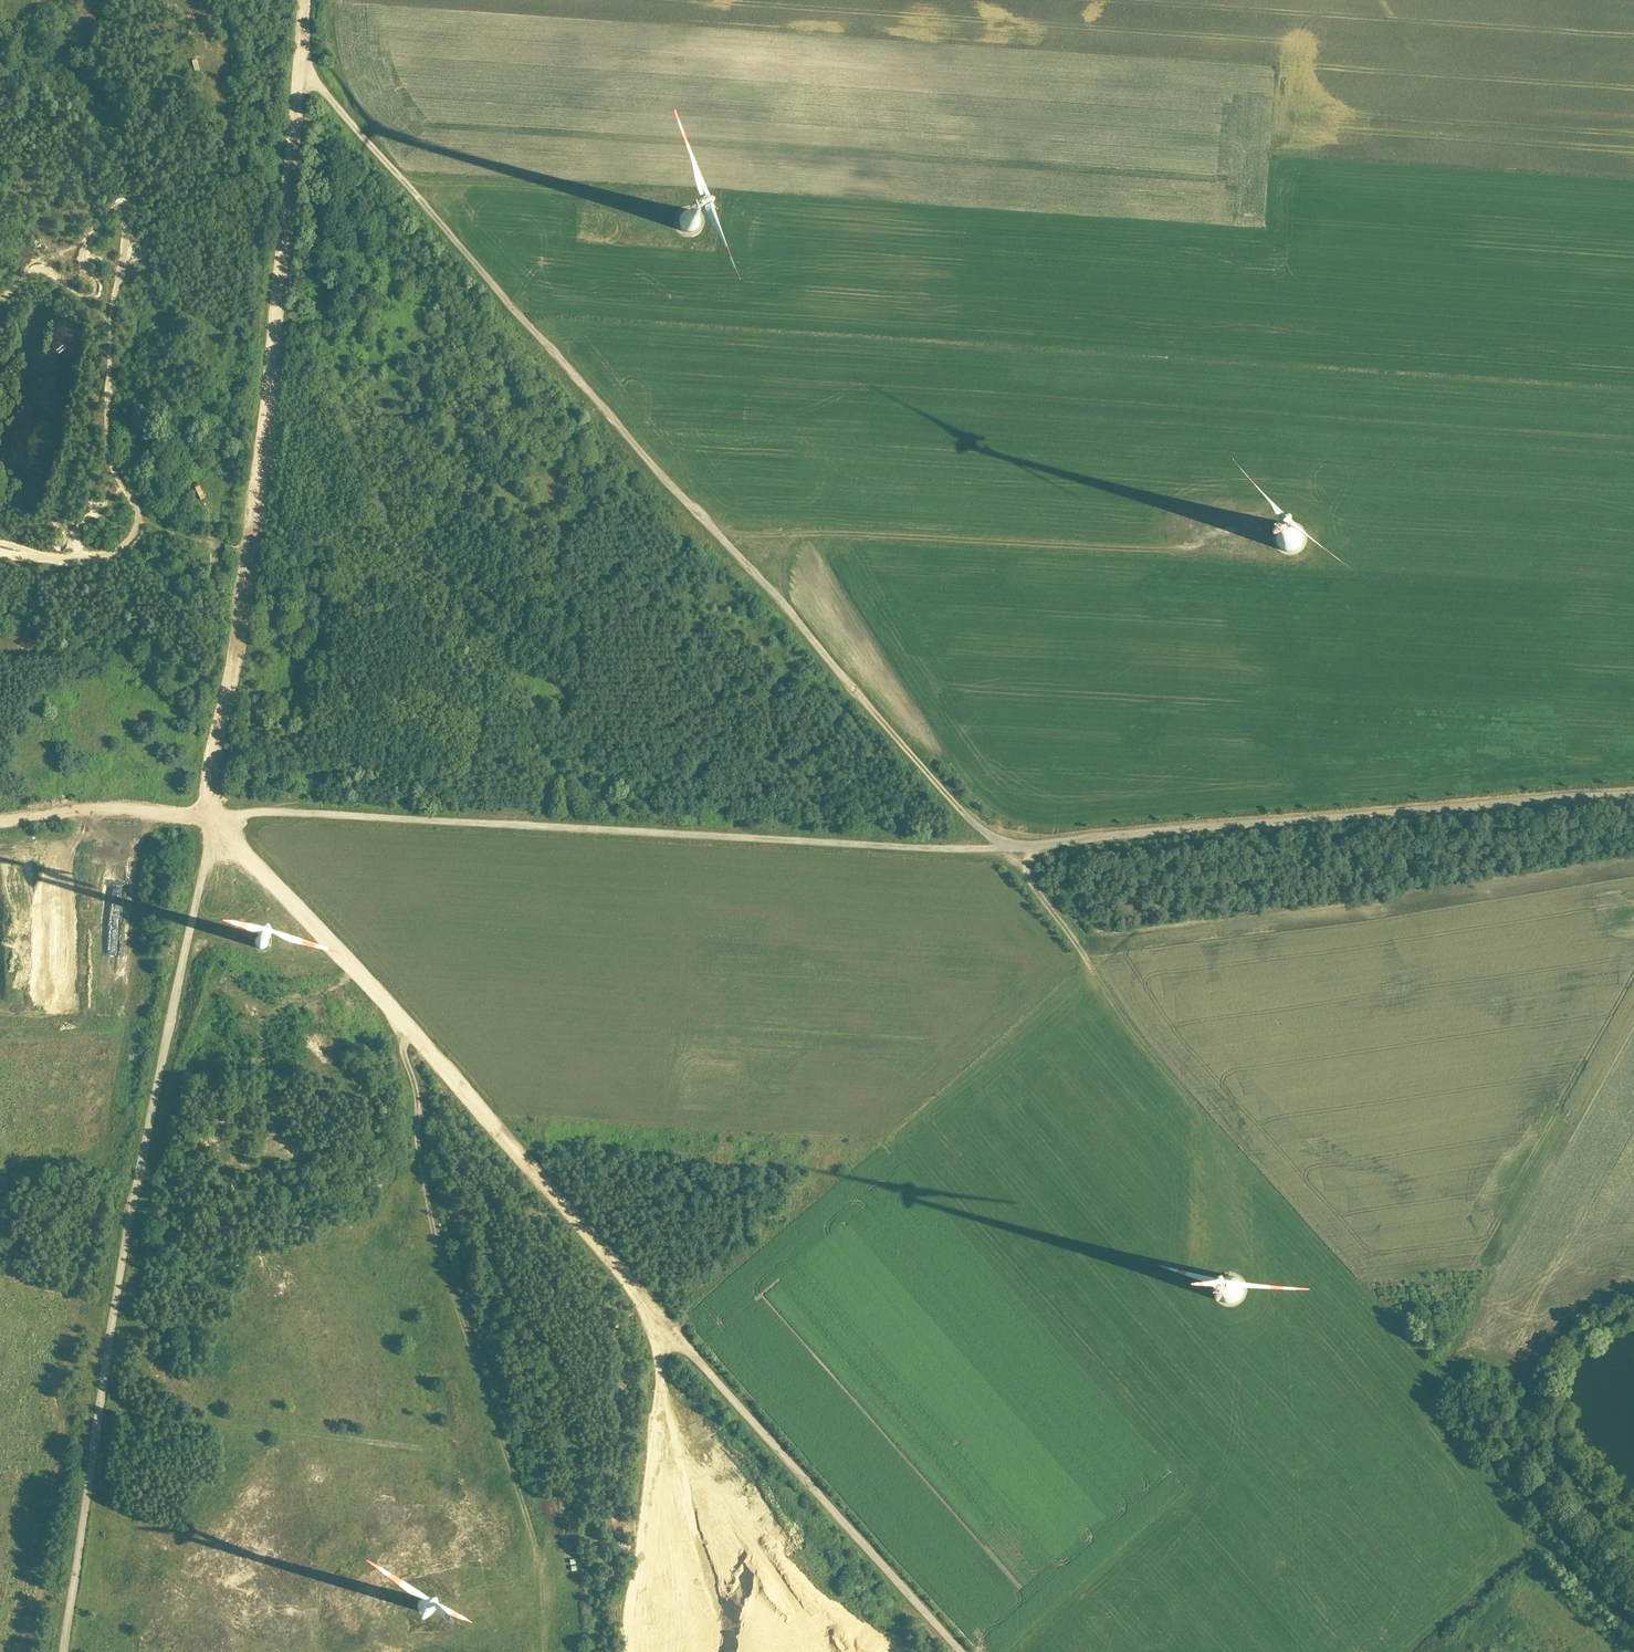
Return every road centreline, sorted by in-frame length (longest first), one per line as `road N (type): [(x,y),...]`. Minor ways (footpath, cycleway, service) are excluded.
road 1 (track): [(64,1651),(189,886),(244,601),(305,0)]
road 2 (track): [(300,57),(374,153),(998,851),(1215,1136),(1216,1259)]
road 3 (track): [(1633,790),(998,851),(202,815)]
road 4 (track): [(189,886),(230,852),(252,866),(491,1118),(963,1651)]
road 5 (track): [(398,1020),(447,1278),(535,1554),(508,1586),(452,1601)]
road 6 (track): [(1253,535),(1180,552),(717,528)]
road 7 (track): [(421,203),(659,217)]
road 8 (track): [(0,817),(172,806),(202,815)]

